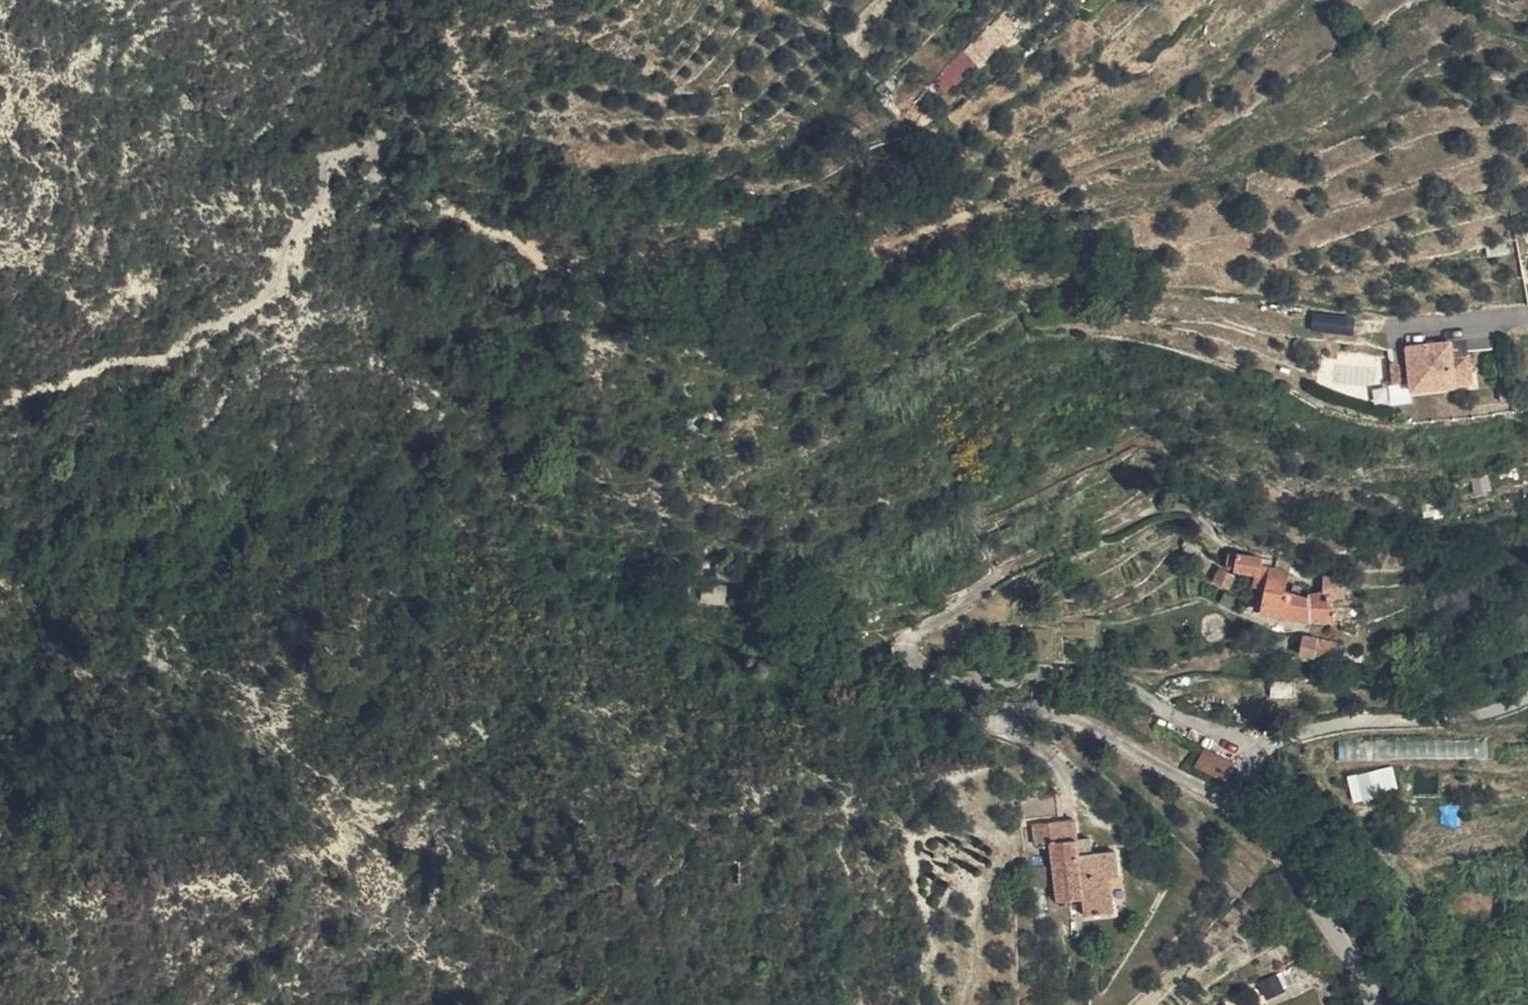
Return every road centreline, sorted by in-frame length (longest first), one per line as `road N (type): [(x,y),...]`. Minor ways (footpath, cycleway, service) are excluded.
road 1 (residential): [(1372,1004),(1252,787),(1252,761),(1285,738),(1484,712),(1527,695)]
road 2 (track): [(1527,320),(1396,327)]

